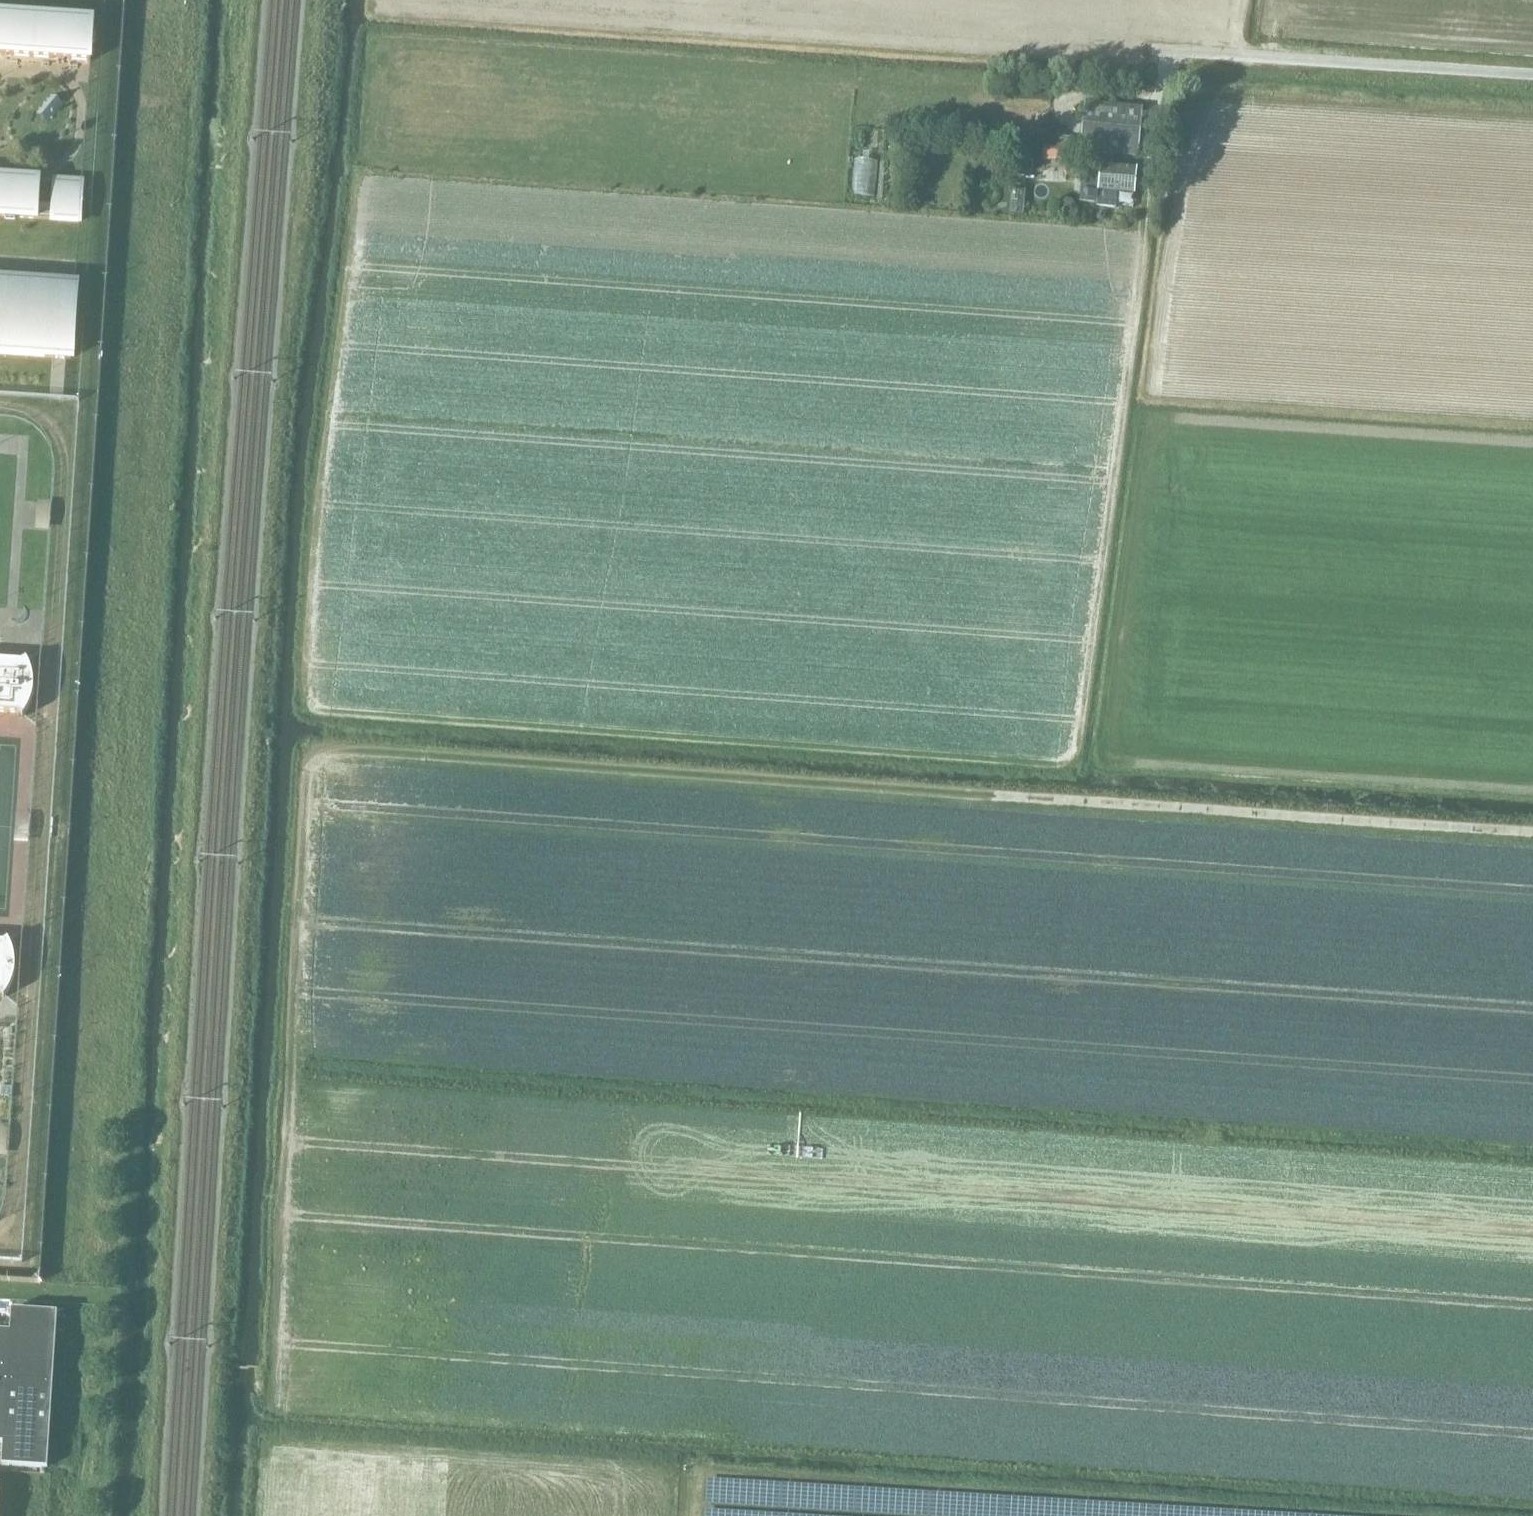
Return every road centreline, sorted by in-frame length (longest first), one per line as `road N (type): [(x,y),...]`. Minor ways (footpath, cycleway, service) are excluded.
road 1 (track): [(1532,835),(1021,799)]
road 2 (track): [(1145,236),(1163,70),(1186,53)]

